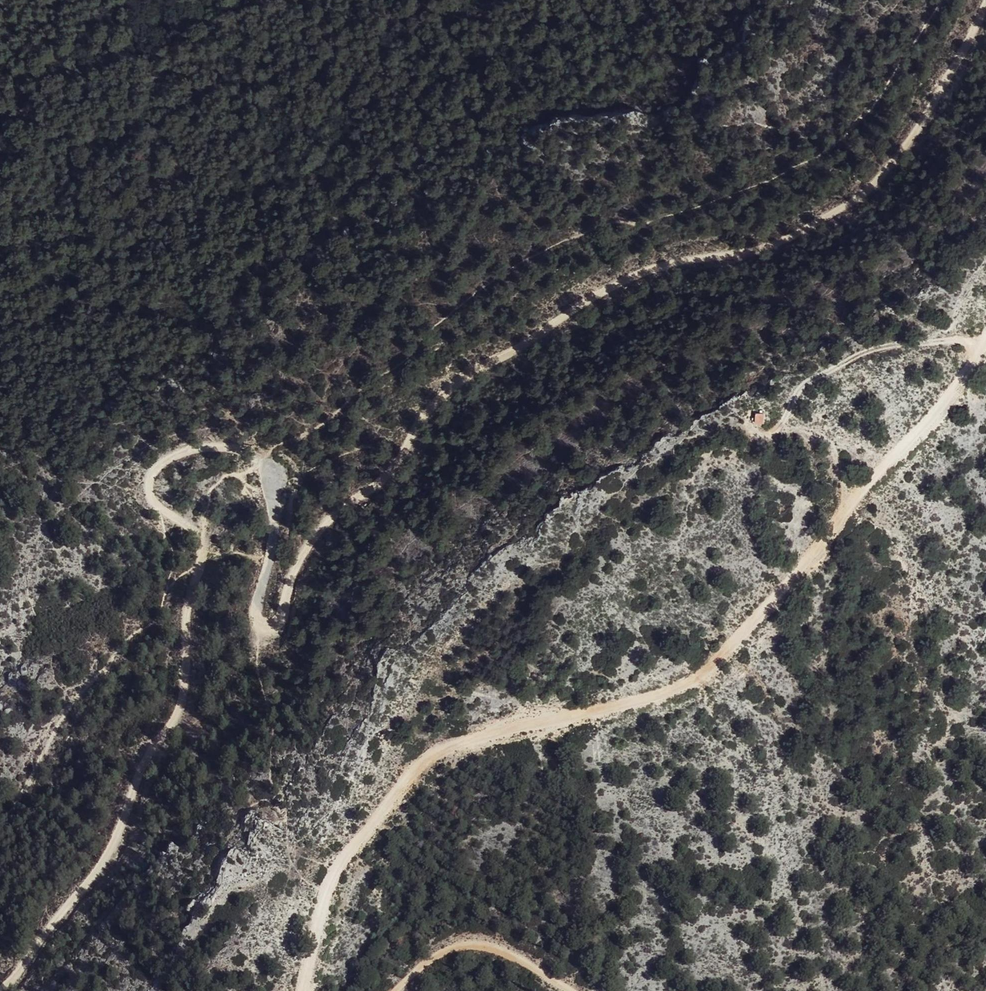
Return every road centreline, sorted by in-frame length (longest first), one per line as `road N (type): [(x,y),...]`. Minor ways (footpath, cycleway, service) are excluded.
road 1 (track): [(985,5),(914,138),(847,204),(760,247),(693,258),(607,289),(470,363),(376,486),(322,529),(278,626),(260,633),(254,615),(274,519),(259,459),(205,445),(155,466),(149,492),(159,509),(201,534),(203,547),(190,589),(179,712),(48,936),(0,987)]
road 2 (track): [(985,338),(945,409),(872,482),(792,591),(722,662),(644,706),(410,756),(314,880),(301,990)]
road 3 (track): [(569,990),(523,957),(465,941),(407,990)]

